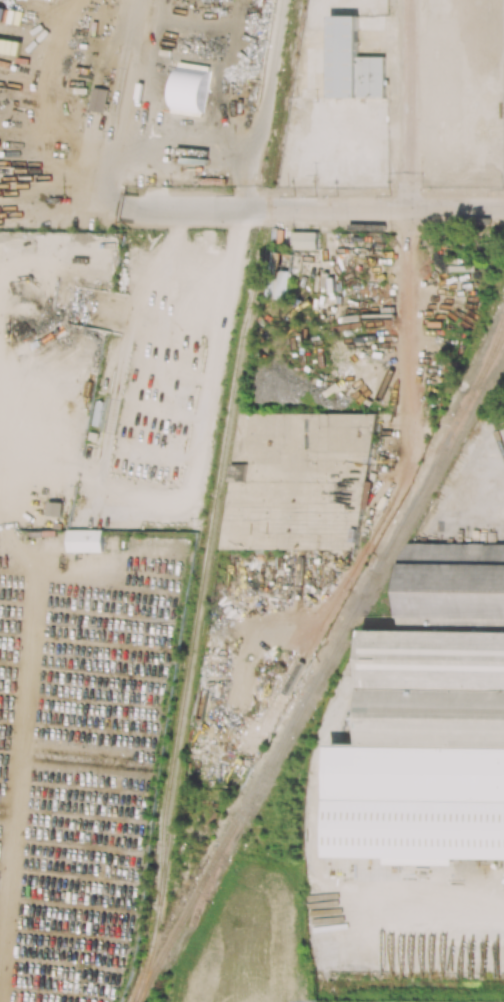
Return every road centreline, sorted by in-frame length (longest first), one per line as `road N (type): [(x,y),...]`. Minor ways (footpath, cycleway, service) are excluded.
road 1 (residential): [(409,414),(410,0)]
road 2 (residential): [(503,212),(276,211)]

